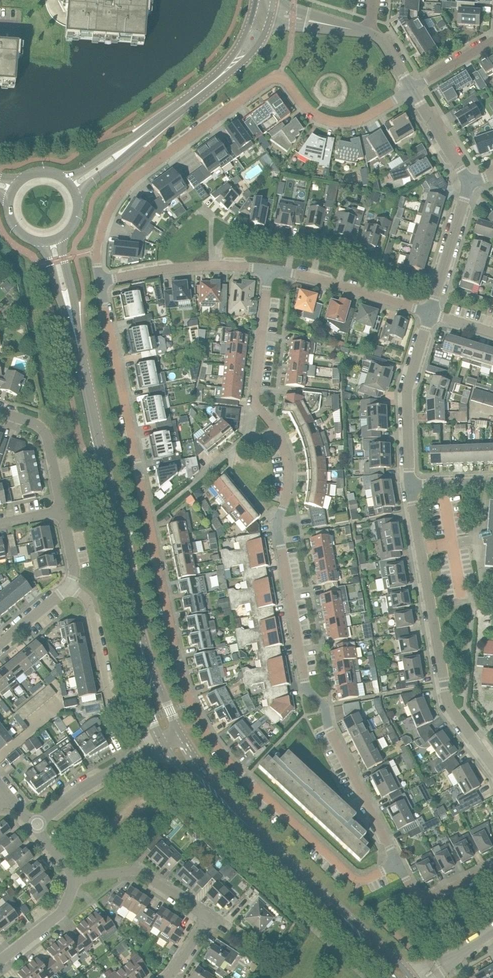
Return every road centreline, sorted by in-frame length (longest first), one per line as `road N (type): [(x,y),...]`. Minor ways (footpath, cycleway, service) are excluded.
road 1 (residential): [(397,862),(367,879),(350,875),(245,779),(200,723),(182,678),(100,281)]
road 2 (residential): [(397,862),(324,705),(306,687),(277,523),(288,467),(277,433),(255,404)]
road 3 (residential): [(412,89),(369,115),(339,122),(310,110),(286,80),(267,81),(125,186),(101,231),(100,281)]
road 4 (residential): [(492,765),(447,702),(410,484)]
road 5 (secondary): [(139,637),(81,359)]
road 6 (residential): [(410,484),(407,390),(430,313)]
road 7 (residential): [(100,281),(188,266),(269,269)]
road 8 (residential): [(269,269),(430,313)]
road 9 (secondary): [(152,127),(242,52),(264,9)]
road 10 (residential): [(209,917),(140,872),(72,879)]
road 11 (secondary): [(345,917),(243,821)]
road 12 (residential): [(430,313),(469,182)]
road 13 (residential): [(255,404),(269,269)]
road 14 (residential): [(63,510),(45,432),(0,412)]
road 15 (residential): [(111,704),(89,606),(69,586)]
road 16 (secondary): [(38,240),(81,359)]
road 17 (secondary): [(81,359),(65,234)]
road 18 (residential): [(492,866),(424,899),(397,862)]

